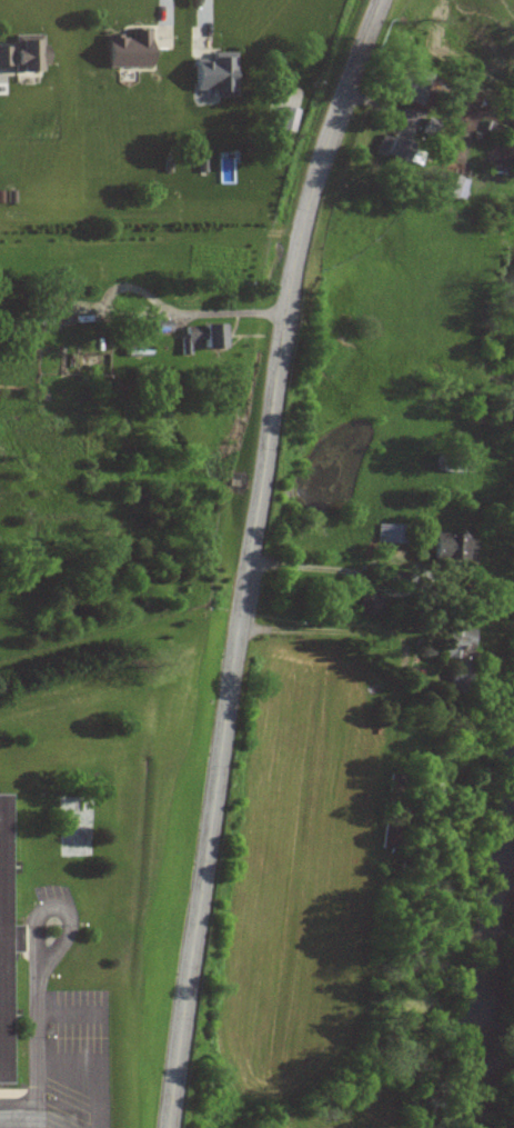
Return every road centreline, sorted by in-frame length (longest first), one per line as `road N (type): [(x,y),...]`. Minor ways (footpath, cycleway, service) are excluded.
road 1 (tertiary): [(171,1127),(298,254),(326,148),(384,0)]

